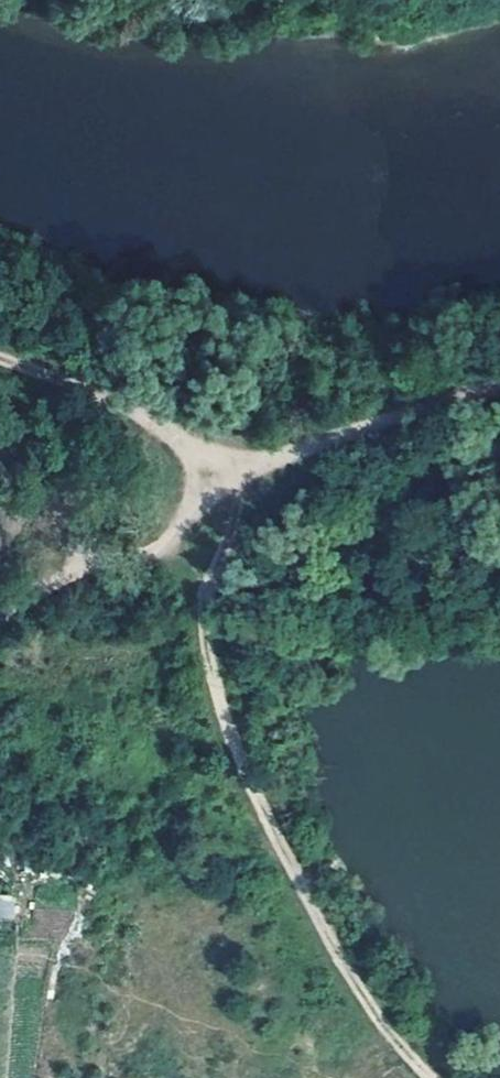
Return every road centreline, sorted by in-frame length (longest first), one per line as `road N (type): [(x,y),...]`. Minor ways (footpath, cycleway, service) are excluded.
road 1 (track): [(499,384),(453,392),(220,501),(205,631),(335,948),(451,1077)]
road 2 (track): [(0,634),(85,575),(220,501),(0,376)]

